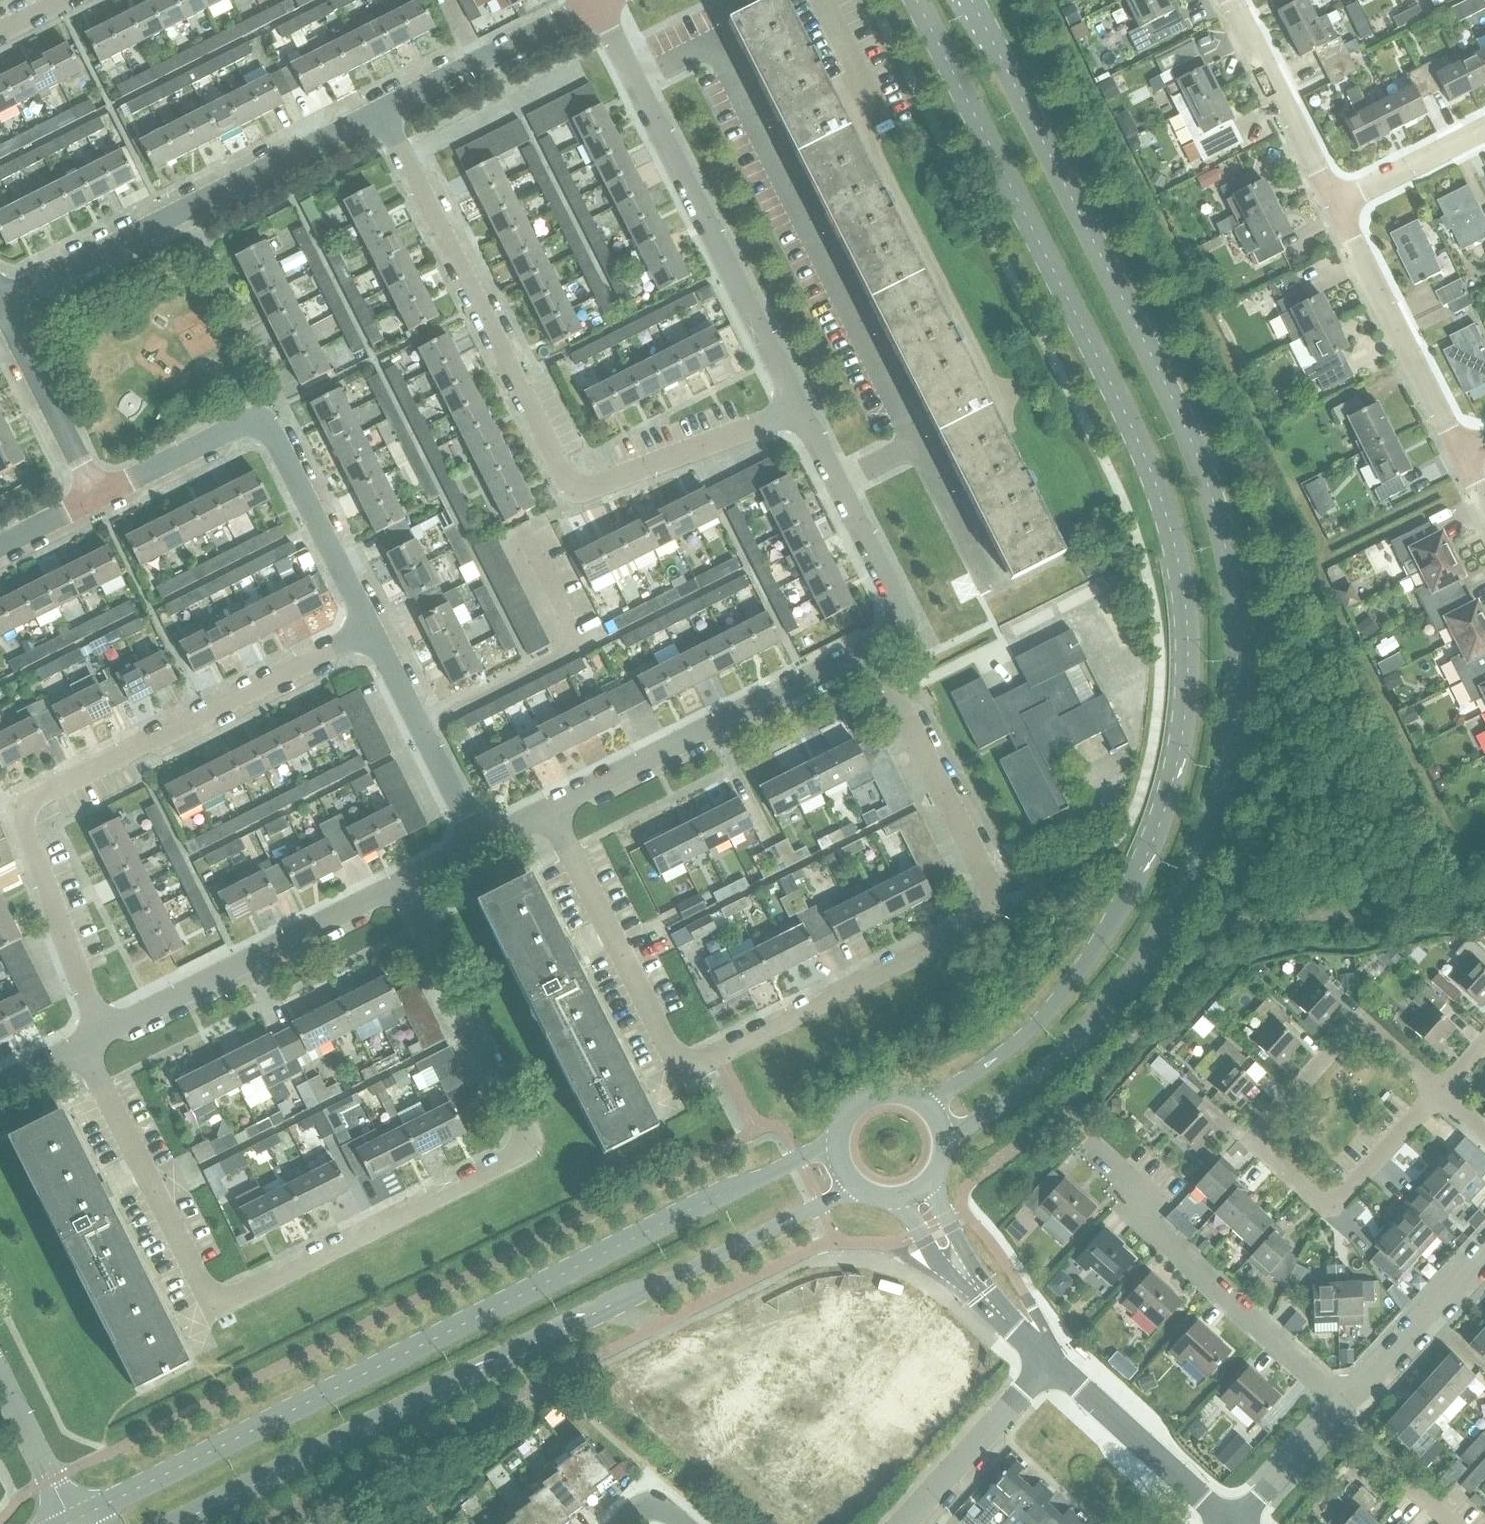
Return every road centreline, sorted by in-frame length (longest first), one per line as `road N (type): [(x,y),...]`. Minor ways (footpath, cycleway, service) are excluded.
road 1 (secondary): [(942,1151),(1077,1053),(1153,964),(1229,801),(1245,721),(1245,570),(1226,495),(973,0)]
road 2 (secondary): [(914,0),(1144,456),(1181,555),(1191,711),(1166,827),(1127,913),(1031,1035),(924,1114)]
road 3 (residential): [(85,1042),(198,1276),(224,1300),(241,1297),(514,1158),(522,1142),(521,1117),(405,883)]
road 4 (secondary): [(844,1146),(796,1161),(75,1520)]
road 5 (secondary): [(177,1523),(602,1307),(859,1187)]
road 6 (residential): [(799,407),(591,488),(568,481),(383,112)]
road 7 (residential): [(101,1034),(26,825),(31,804),(370,629)]
road 8 (residential): [(718,1060),(994,916),(999,907),(878,643)]
road 9 (residential): [(918,443),(723,56),(701,49),(637,84)]
road 10 (residential): [(2,305),(383,112)]
road 11 (residential): [(96,498),(239,426),(268,430),(370,629)]
road 12 (residential): [(1344,1417),(1136,1218),(1149,1202),(1096,1149)]
road 13 (residential): [(553,810),(878,643)]
road 14 (residential): [(1443,1086),(1377,1030),(1346,1037),(1270,1121),(1266,1140),(1272,1158),(1312,1192),(1333,1196),(1352,1187)]
road 15 (residential): [(799,407),(637,84)]
road 16 (residential): [(101,1034),(405,883)]
road 17 (residential): [(718,1060),(683,1061),(661,1038),(553,810)]
road 18 (residential): [(1463,452),(1337,205)]
road 19 (residential): [(370,629),(480,846)]
road 20 (tertiary): [(1225,1523),(1048,1359)]
road 21 (residential): [(383,112),(594,0)]
road 22 (residential): [(1337,205),(1233,0)]
road 23 (residential): [(905,1523),(1048,1359)]
road 24 (residential): [(1344,1417),(1484,1254)]
road 25 (residential): [(96,498),(2,305)]
road 26 (tertiary): [(1048,1359),(980,1297),(914,1196)]
road 27 (residential): [(878,643),(898,631),(900,616),(839,485)]
road 28 (residential): [(1337,205),(1484,128)]
road 29 (residential): [(991,584),(918,443)]
road 30 (residential): [(75,1520),(0,1381)]
road 31 (residential): [(1241,1523),(1344,1417)]
road 32 (residential): [(1352,1187),(1443,1086)]

